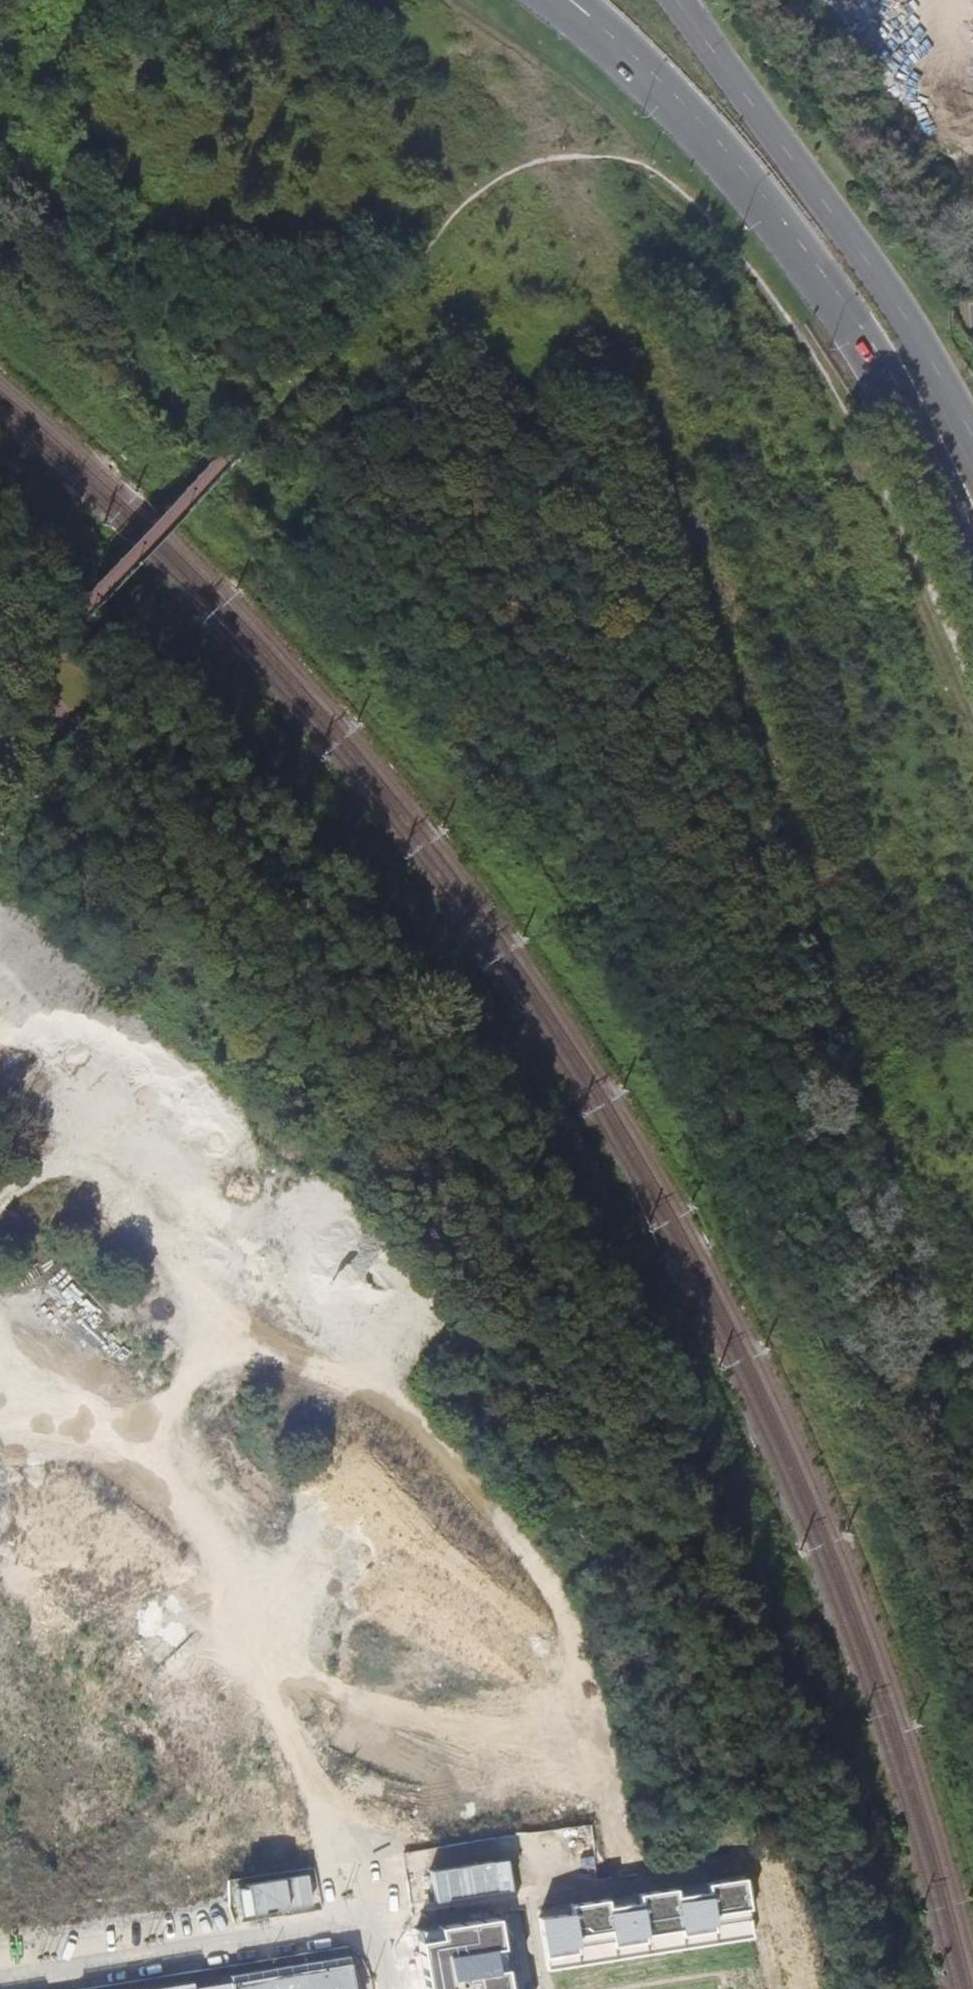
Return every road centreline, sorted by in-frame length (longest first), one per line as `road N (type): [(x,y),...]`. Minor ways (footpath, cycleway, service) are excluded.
road 1 (secondary): [(584,22),(688,121),(785,236),(889,381),(972,544)]
road 2 (secondary): [(972,444),(865,265),(682,0)]
road 3 (residential): [(386,1988),(373,1916),(0,1979)]
road 4 (residential): [(0,790),(82,702),(37,659),(94,592)]

